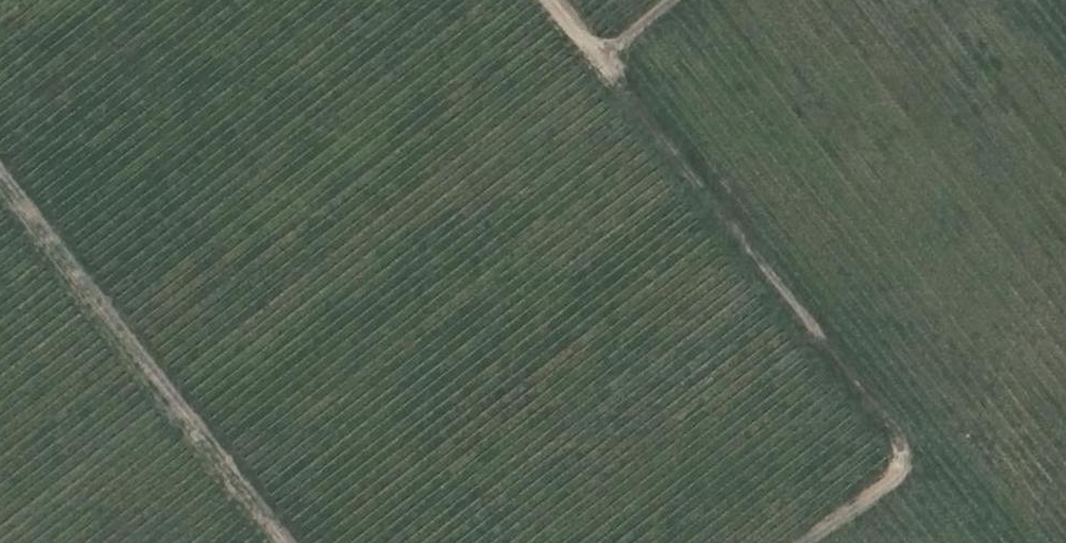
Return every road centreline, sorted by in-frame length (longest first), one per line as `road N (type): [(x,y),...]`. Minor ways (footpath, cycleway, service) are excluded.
road 1 (track): [(555,0),(900,441),(896,477),(802,542)]
road 2 (track): [(0,174),(287,542)]

